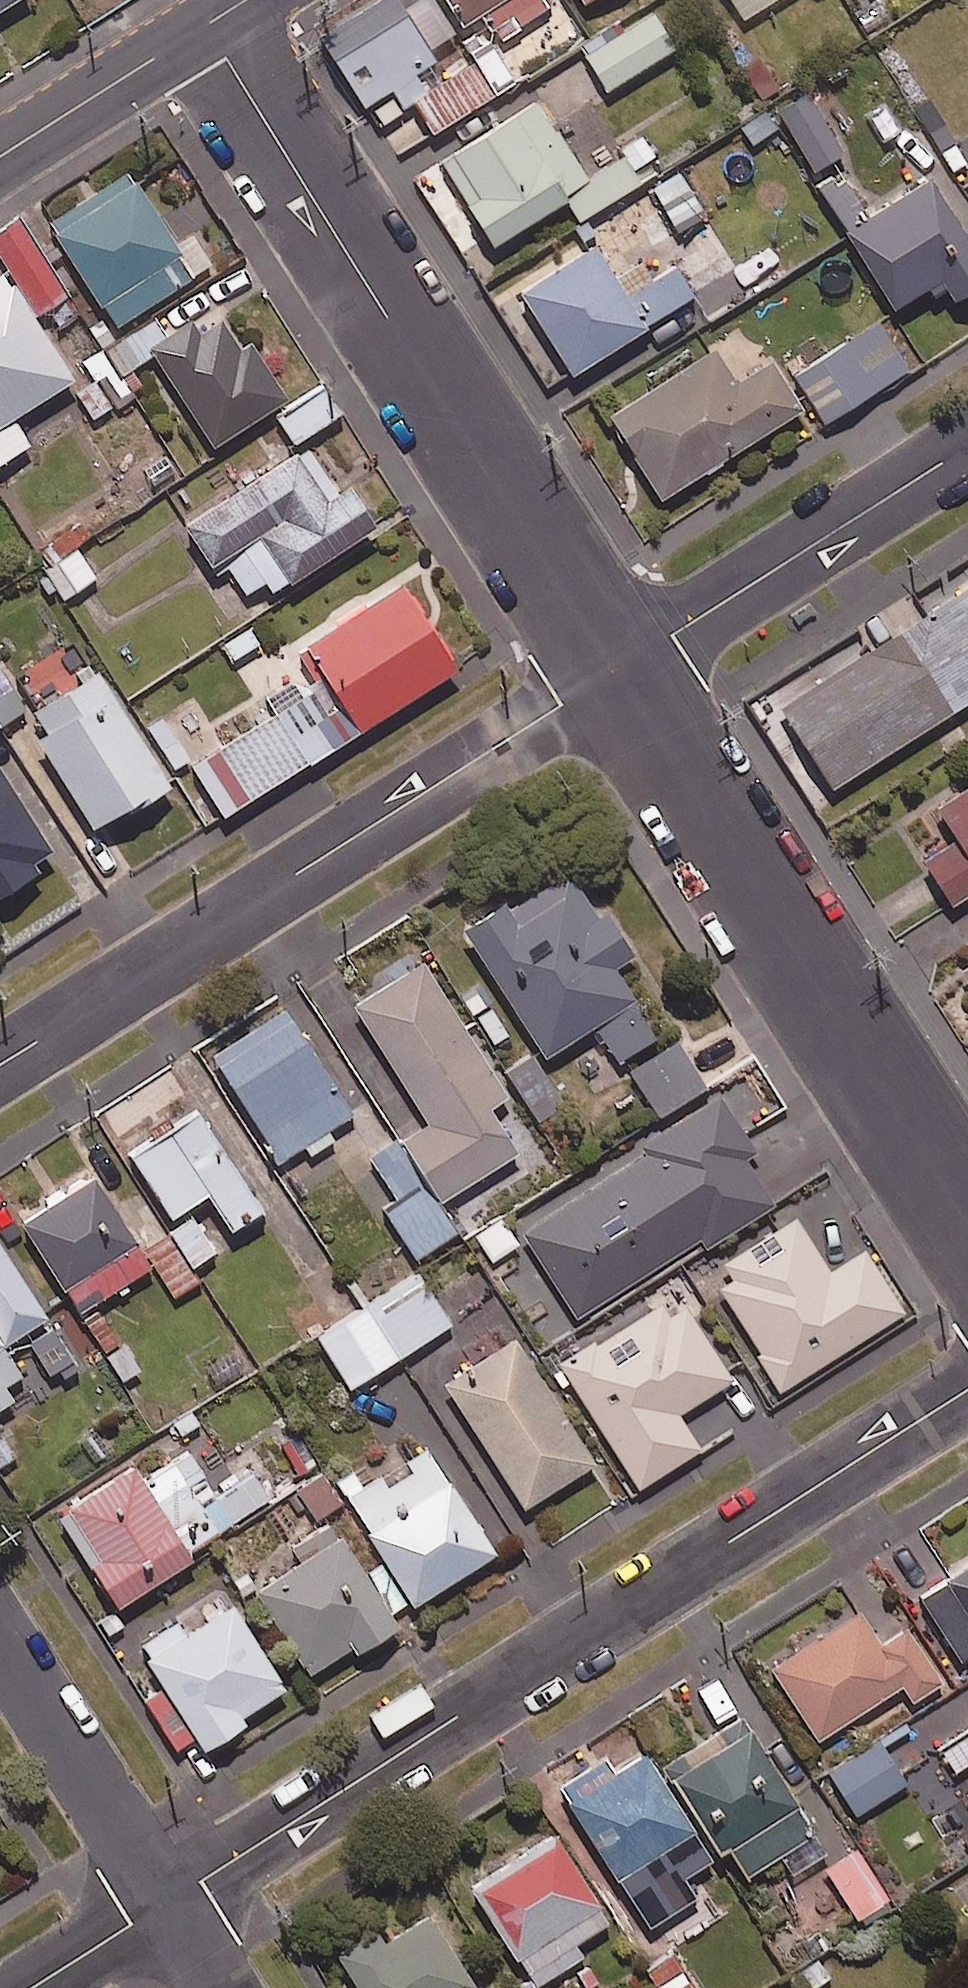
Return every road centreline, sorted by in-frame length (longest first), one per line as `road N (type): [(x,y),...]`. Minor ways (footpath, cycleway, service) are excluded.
road 1 (residential): [(169,1901),(967,1389)]
road 2 (residential): [(614,672),(207,25)]
road 3 (residential): [(0,1063),(614,672)]
road 4 (residential): [(967,1215),(614,672)]
road 5 (residential): [(614,672),(967,447)]
road 6 (residential): [(169,1901),(0,1636)]
road 7 (tertiary): [(207,25),(0,156)]
road 8 (residential): [(32,1987),(169,1901)]

